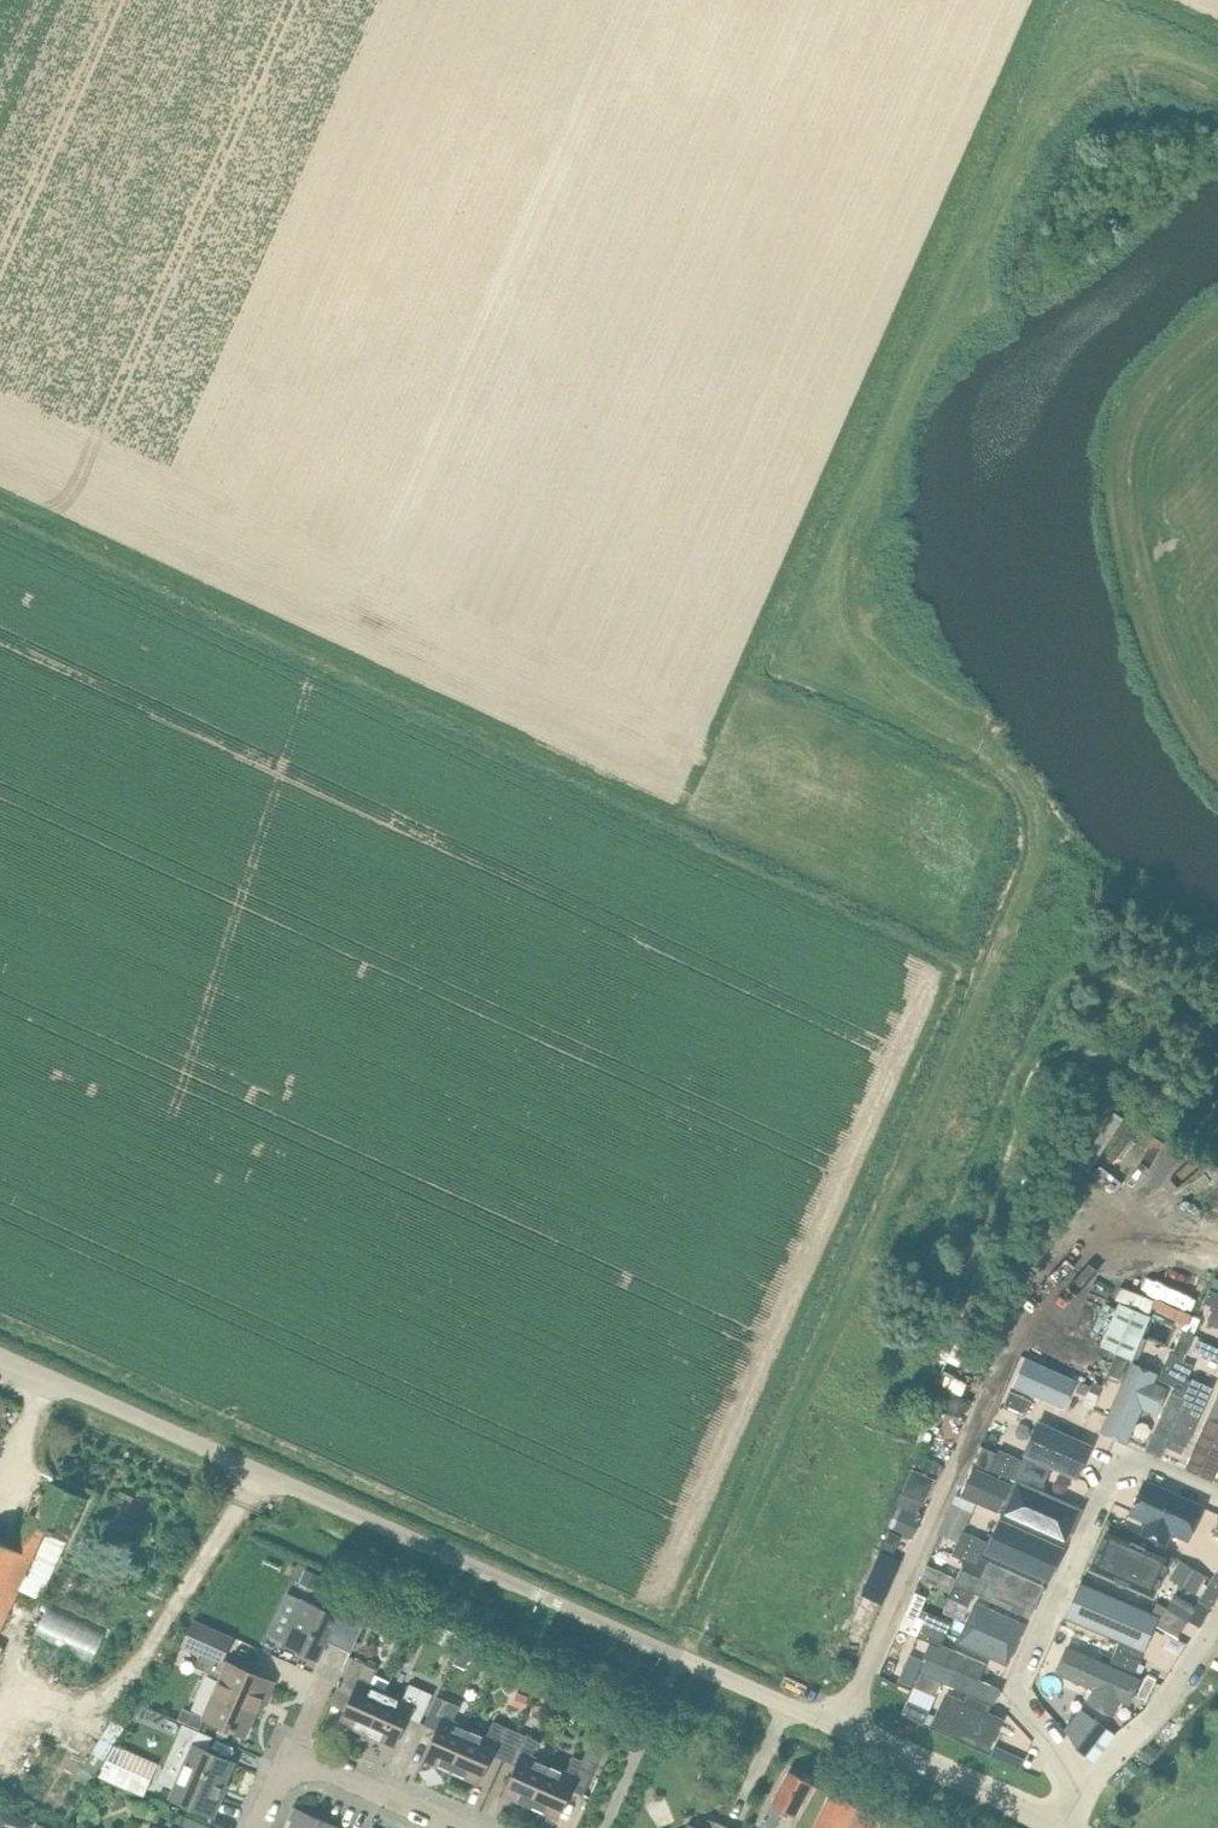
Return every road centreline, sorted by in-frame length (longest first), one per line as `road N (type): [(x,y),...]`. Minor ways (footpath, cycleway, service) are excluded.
road 1 (unclassified): [(839,1726),(0,1358)]
road 2 (unclassified): [(1079,1787),(1010,1687),(1118,1453),(1217,1495)]
road 3 (unclassified): [(1007,1357),(839,1726)]
road 4 (residential): [(460,1827),(322,1766),(298,1763),(280,1781),(258,1827)]
road 5 (unclassified): [(1053,1827),(839,1726)]
road 6 (unclassified): [(1217,1617),(1157,1707),(1079,1787)]

